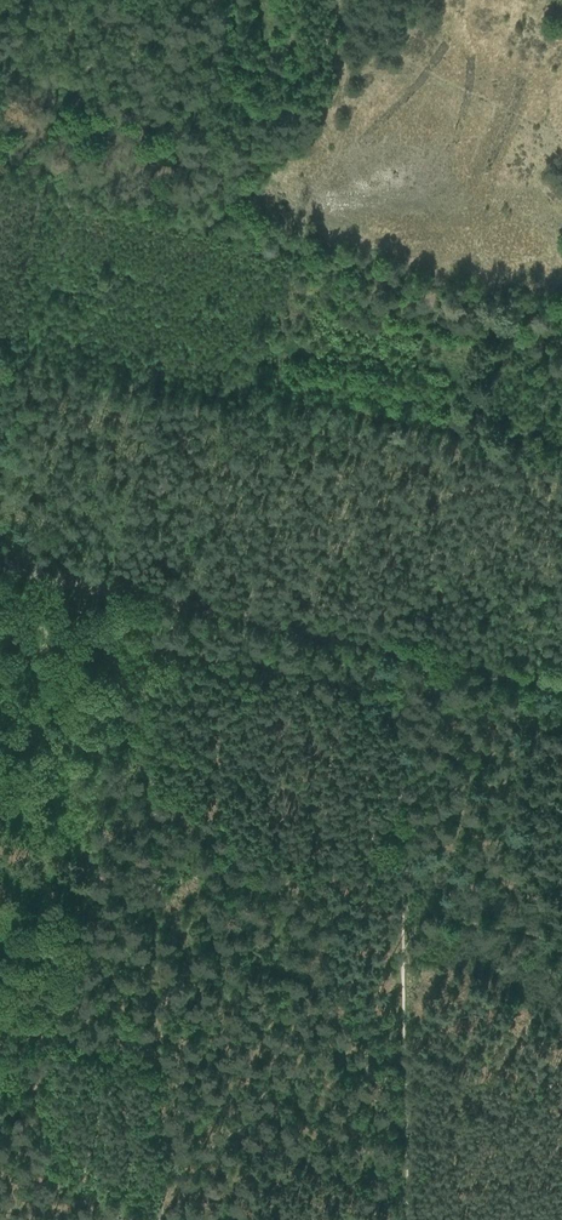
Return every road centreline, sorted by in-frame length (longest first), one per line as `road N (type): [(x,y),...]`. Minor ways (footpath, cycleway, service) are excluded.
road 1 (track): [(0,565),(561,686)]

